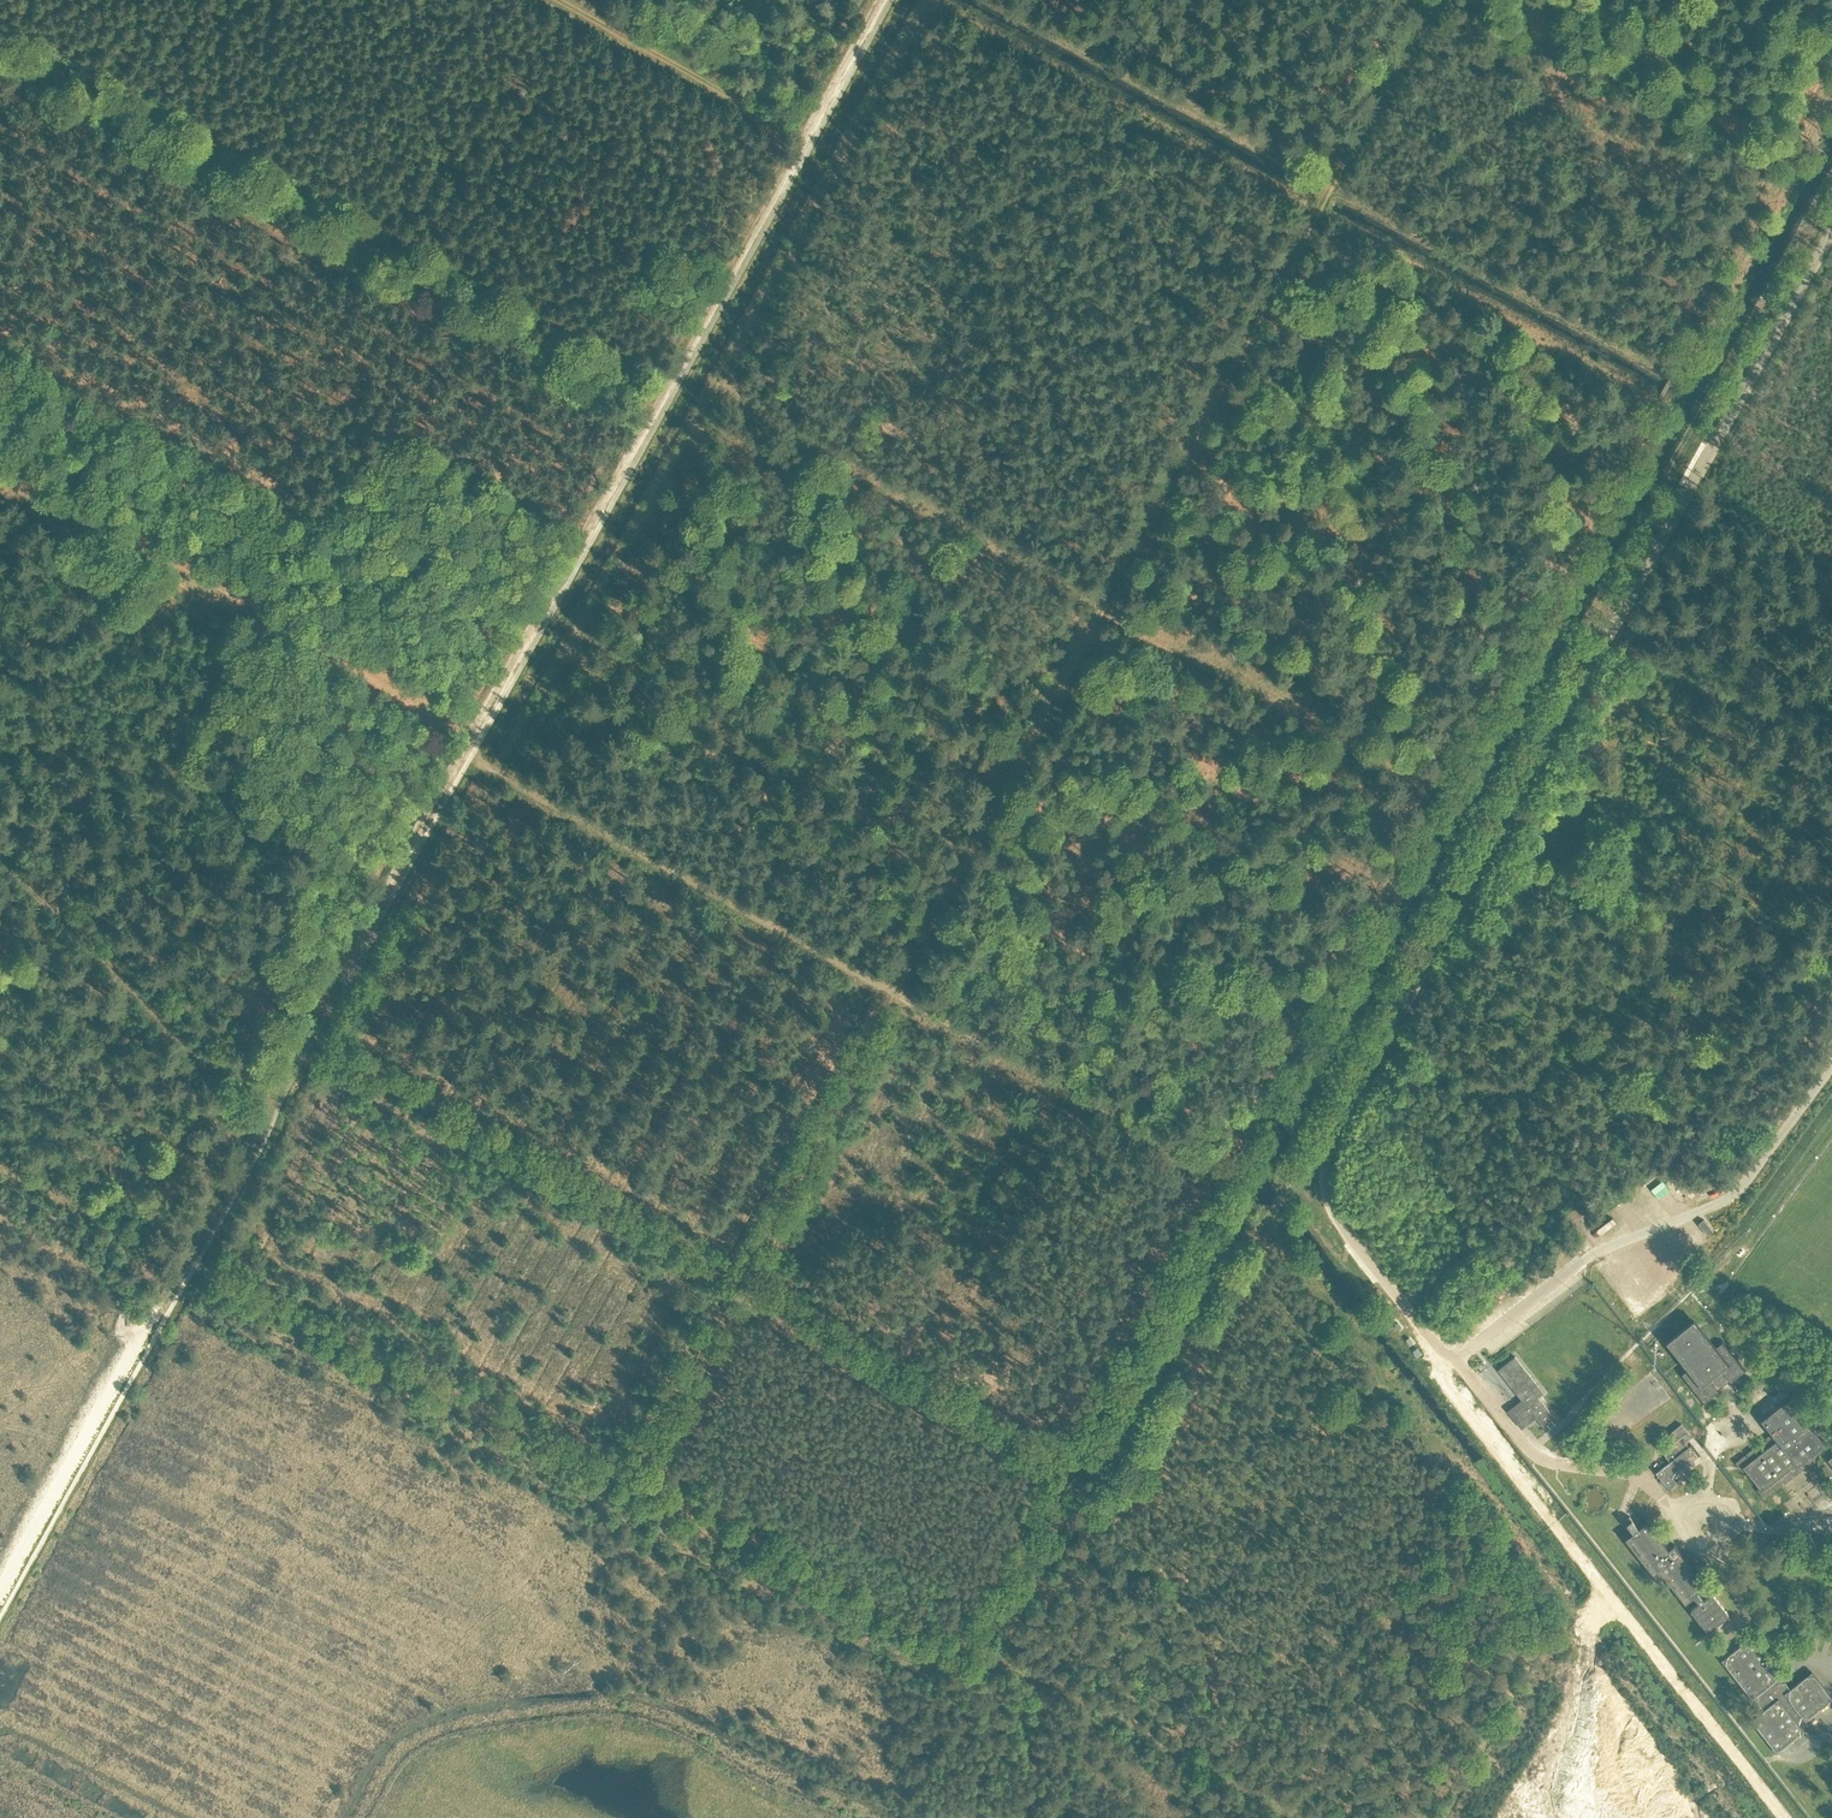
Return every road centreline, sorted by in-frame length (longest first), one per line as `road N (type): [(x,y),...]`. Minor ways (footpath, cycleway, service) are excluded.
road 1 (track): [(1190,1257),(969,1645),(194,1261),(289,1065),(882,0)]
road 2 (track): [(626,1479),(1433,0)]
road 3 (unclassified): [(1831,229),(1331,1144),(1327,1174),(1339,1217),(1427,1332),(1457,1359)]
road 4 (track): [(1654,408),(1190,1257)]
road 5 (track): [(465,751),(1236,1172)]
road 6 (track): [(1076,1460),(316,1035)]
road 7 (track): [(1788,1817),(1460,1402),(1427,1332)]
road 8 (track): [(483,733),(0,466)]
road 9 (track): [(1104,599),(729,393)]
road 10 (track): [(1104,599),(1457,797)]
road 11 (track): [(294,1072),(209,1072),(0,855)]
road 12 (track): [(1831,84),(1674,374)]

